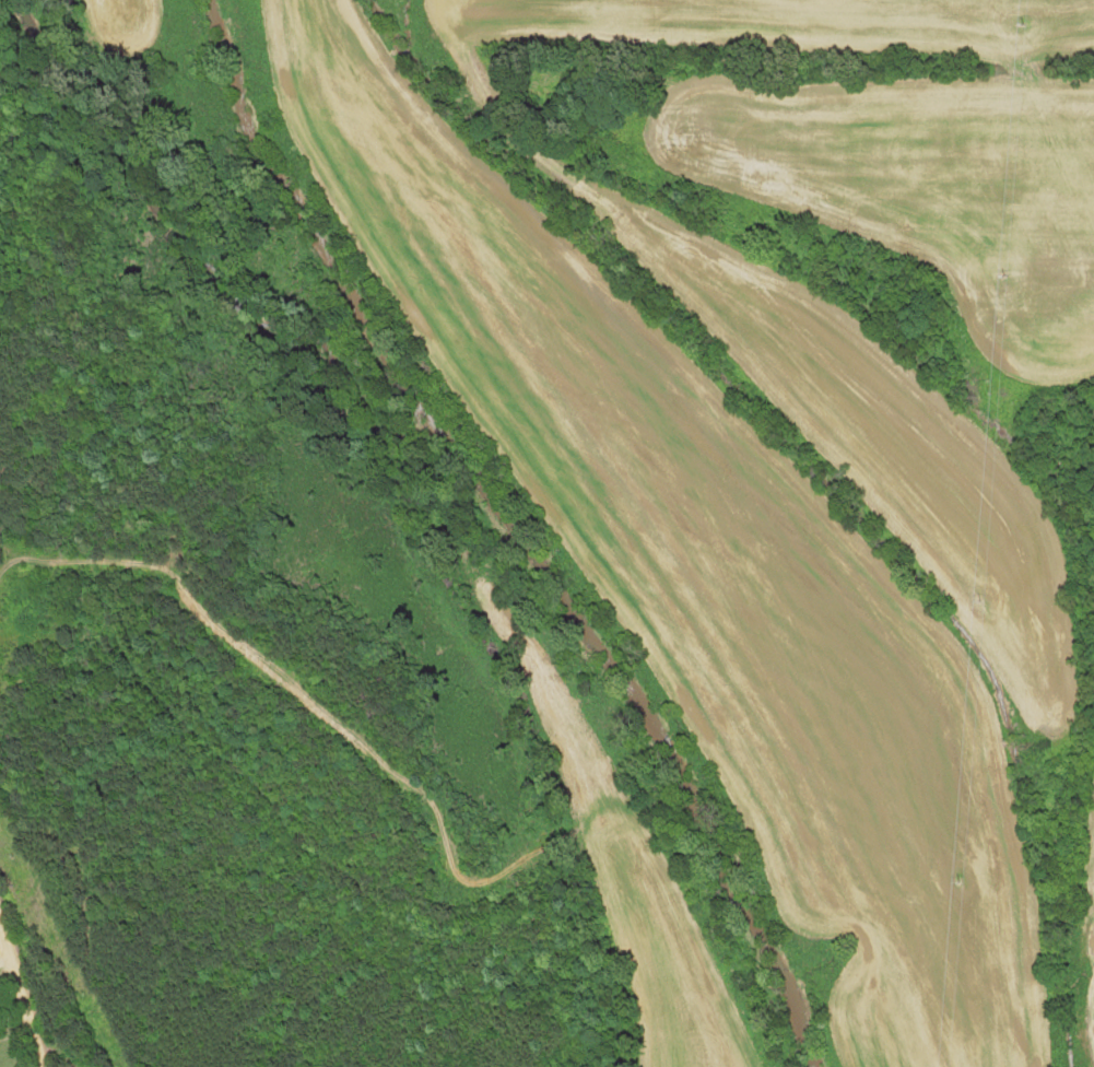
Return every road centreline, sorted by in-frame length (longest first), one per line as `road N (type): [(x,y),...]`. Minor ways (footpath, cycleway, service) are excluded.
road 1 (residential): [(50,1066),(0,908)]

